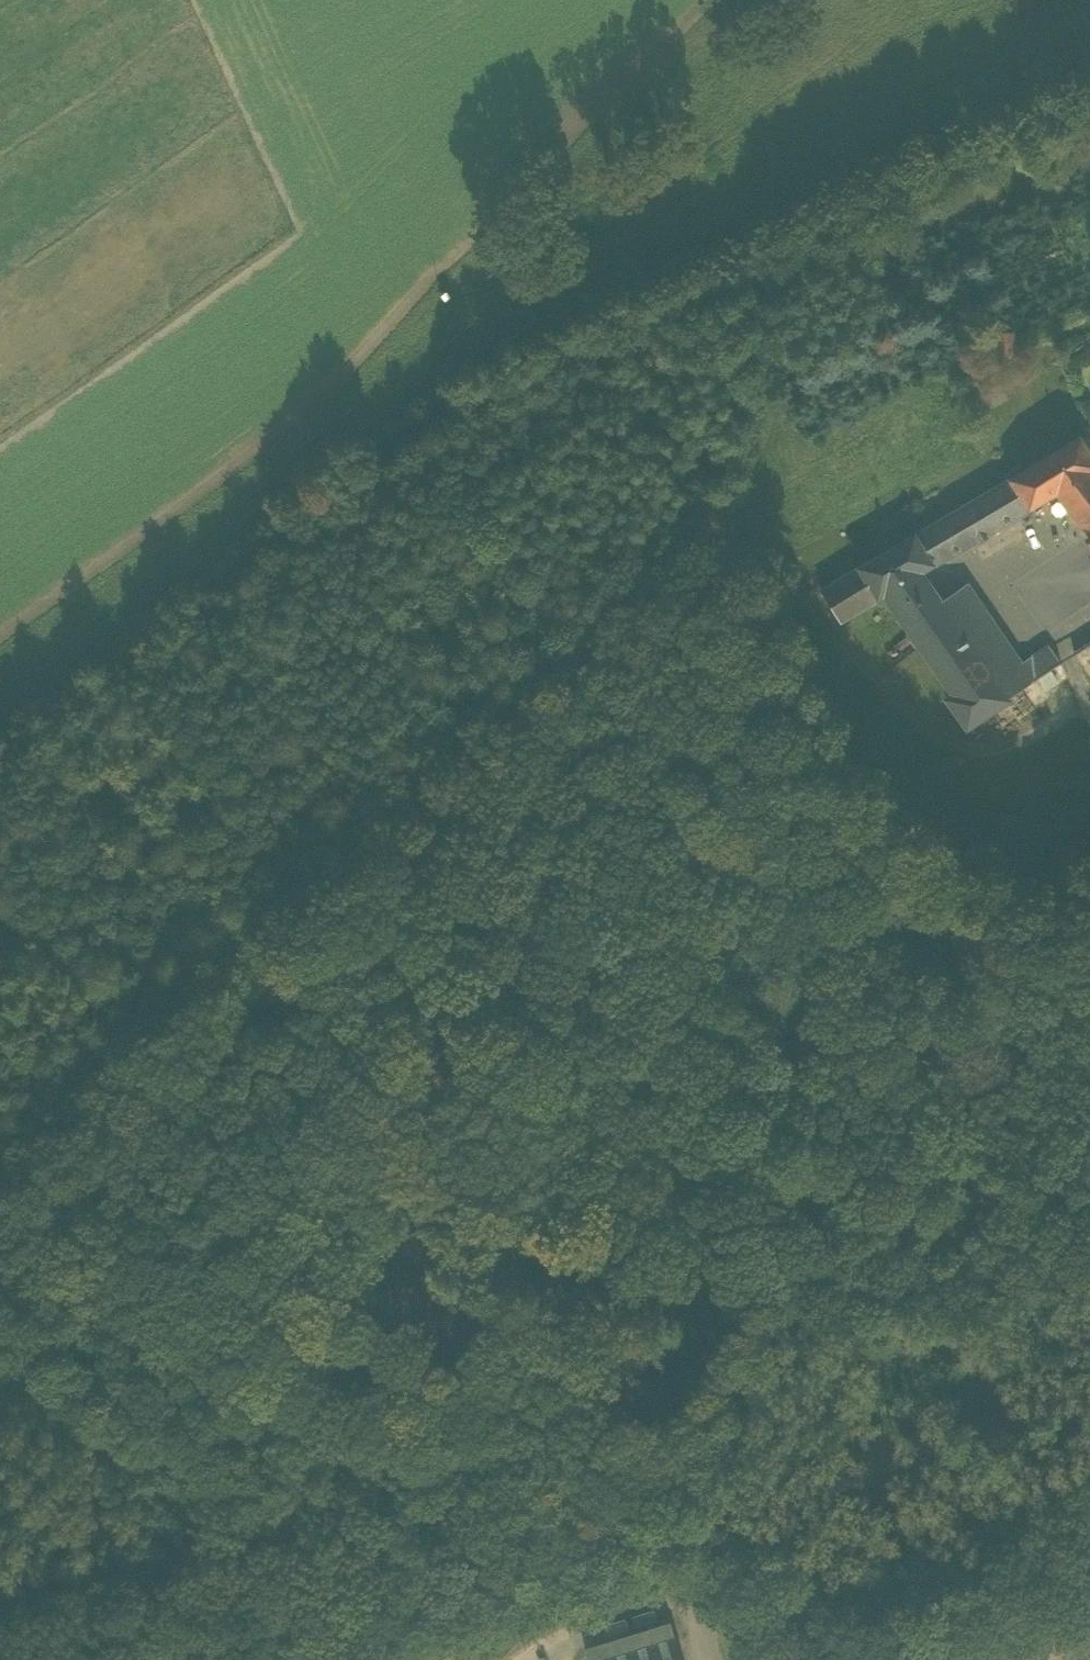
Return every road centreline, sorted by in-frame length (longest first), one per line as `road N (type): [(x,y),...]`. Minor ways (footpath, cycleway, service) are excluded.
road 1 (track): [(1089,1403),(714,1517),(603,1403),(0,1638)]

